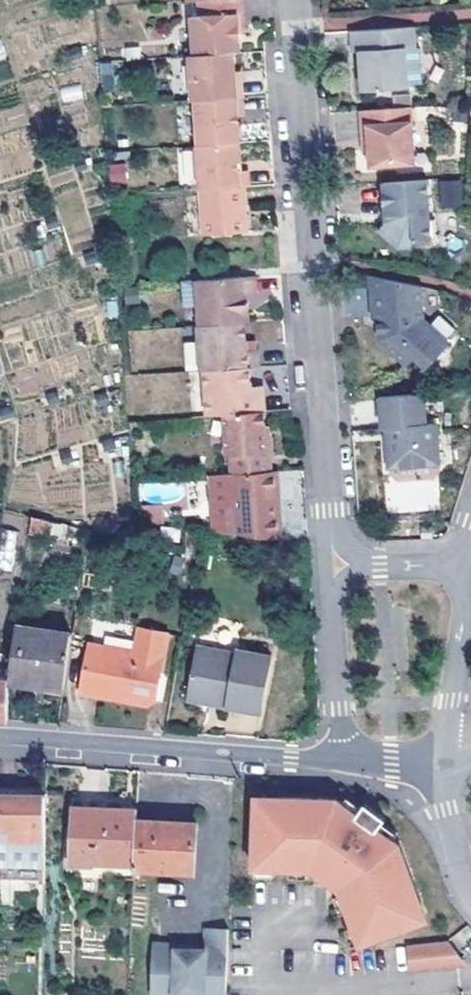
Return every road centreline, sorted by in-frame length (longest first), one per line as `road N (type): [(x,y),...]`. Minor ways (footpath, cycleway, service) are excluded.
road 1 (residential): [(333,565),(296,0)]
road 2 (residential): [(341,759),(0,737)]
road 3 (residential): [(439,758),(470,565)]
road 4 (residential): [(333,565),(341,759)]
road 5 (residential): [(439,758),(470,904)]
road 6 (residential): [(470,565),(333,565)]

